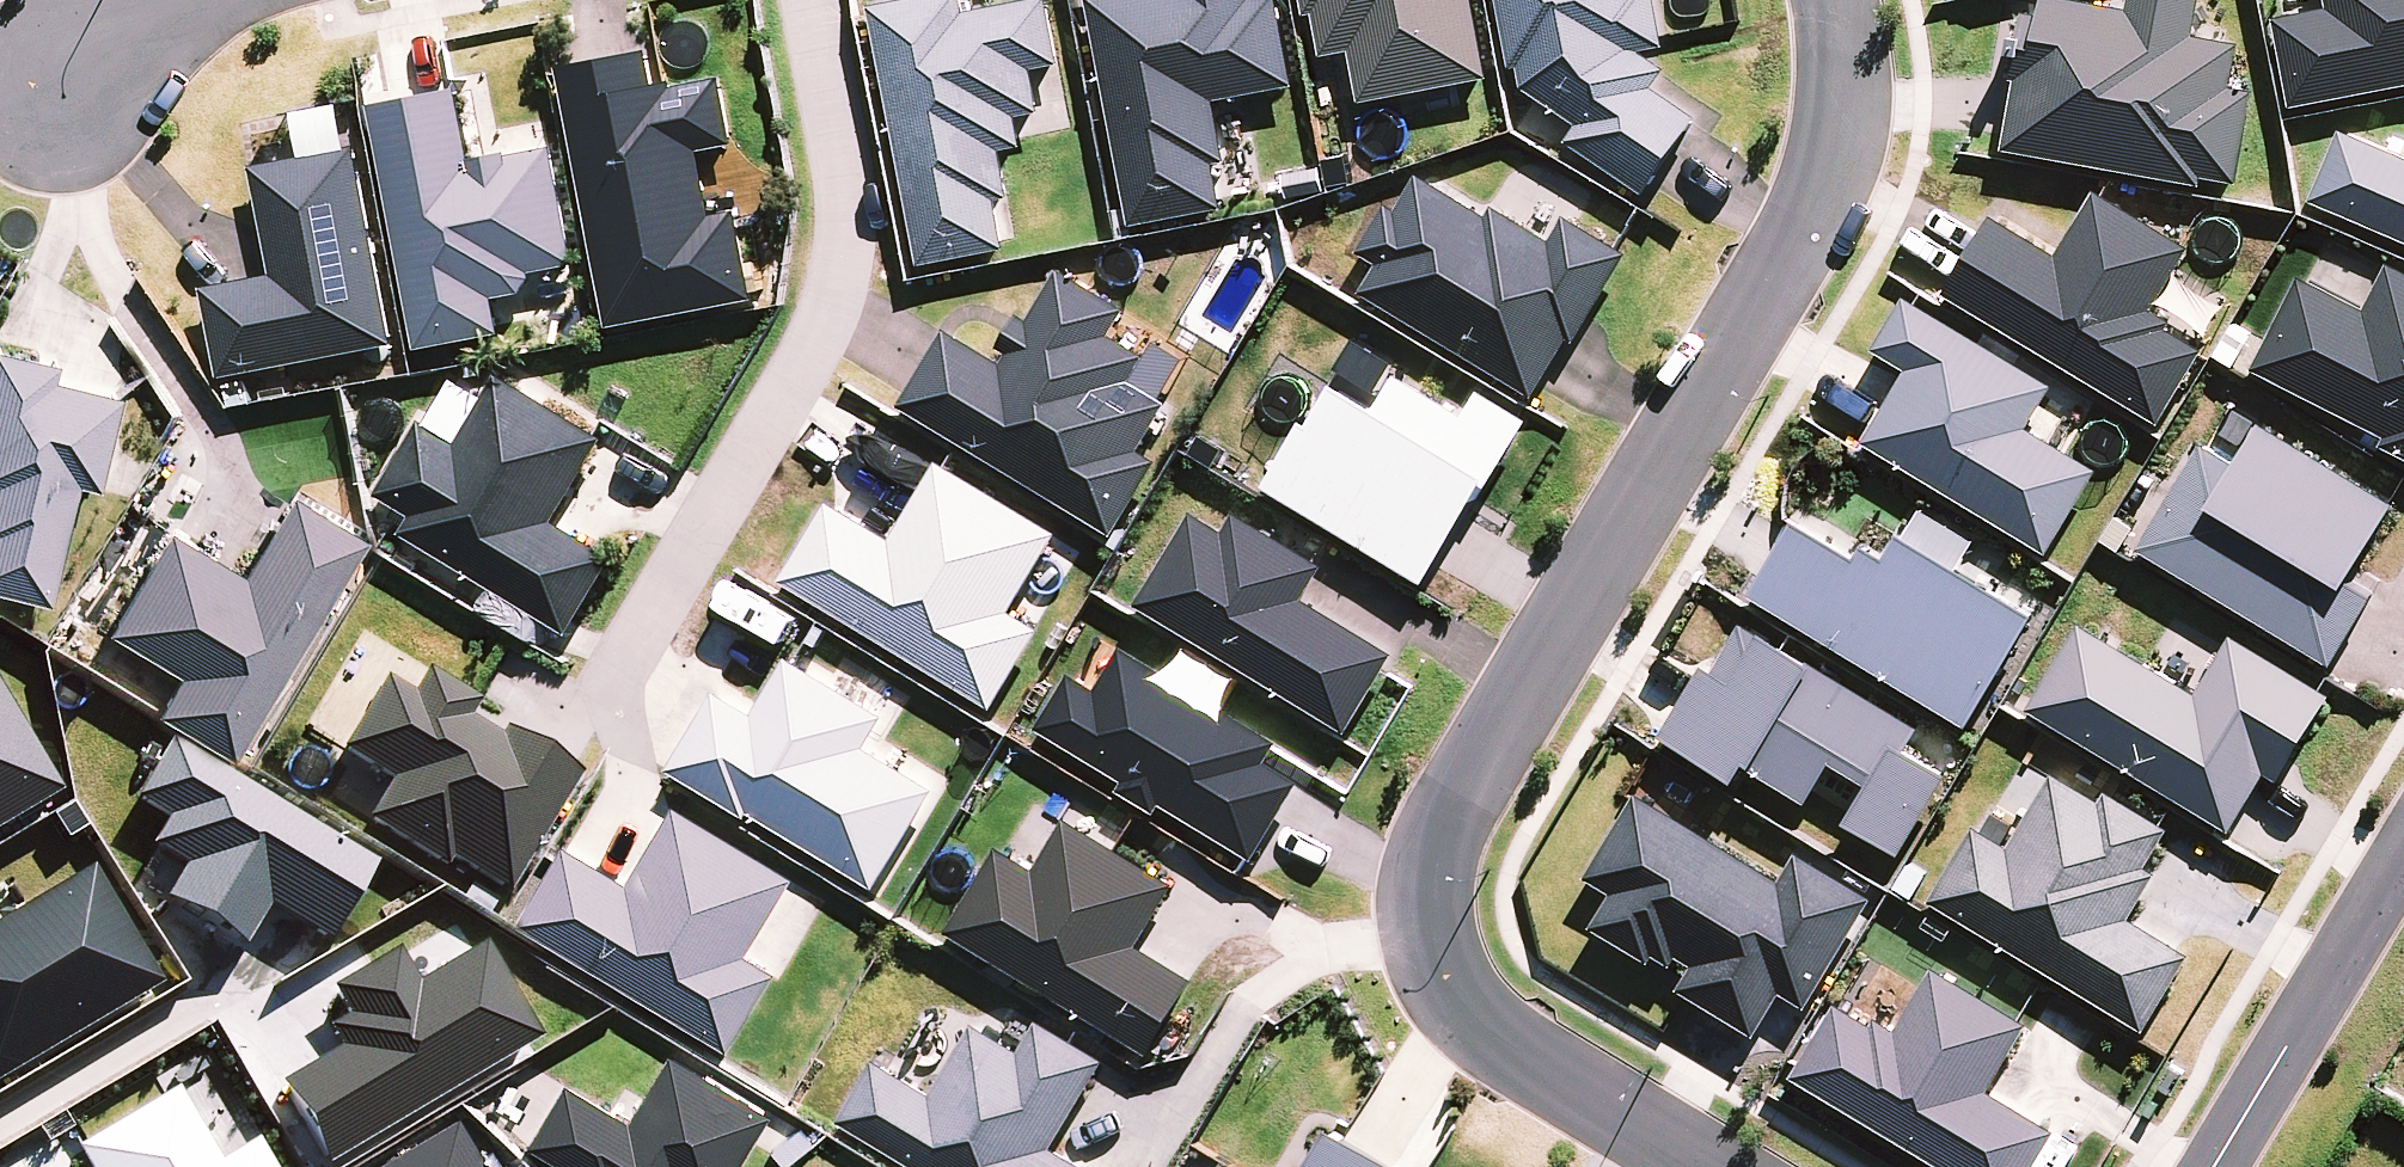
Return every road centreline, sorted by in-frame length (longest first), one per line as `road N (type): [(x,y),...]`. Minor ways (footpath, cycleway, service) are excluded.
road 1 (residential): [(1824,0),(1839,144),(1800,227),(1435,841)]
road 2 (residential): [(811,0),(847,178),(836,313),(576,733)]
road 3 (residential): [(1709,1166),(1499,1039),(1435,973),(1422,901),(1435,841)]
road 4 (residential): [(2403,853),(2213,1166)]
road 5 (residential): [(59,77),(150,15),(213,0)]

